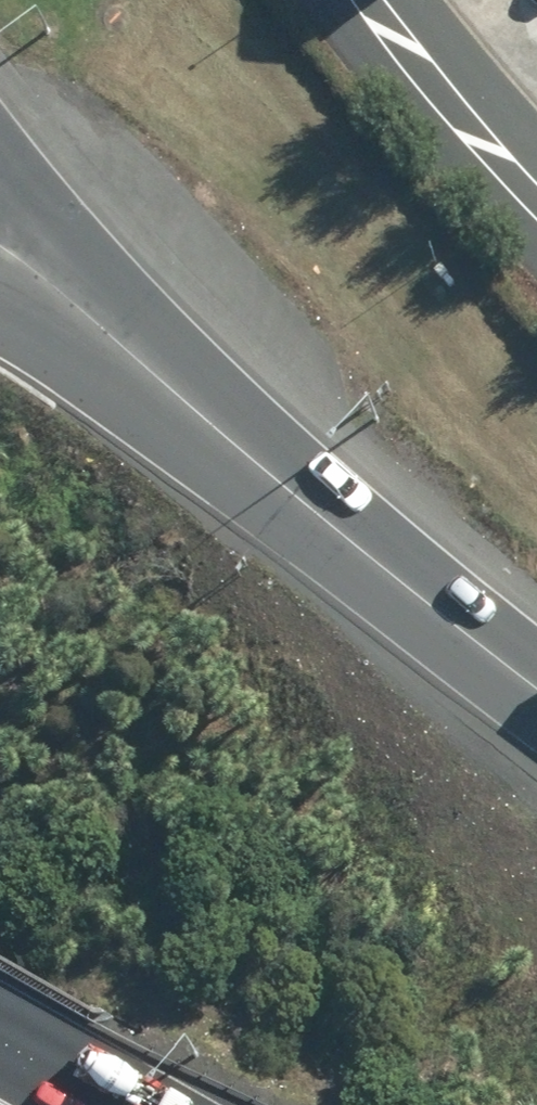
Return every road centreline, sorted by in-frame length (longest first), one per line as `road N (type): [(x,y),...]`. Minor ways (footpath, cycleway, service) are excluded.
road 1 (motorway): [(0,142),(239,448)]
road 2 (motorway): [(239,448),(536,680)]
road 3 (motorway): [(0,298),(239,448)]
road 4 (motorway): [(0,1038),(117,1104)]

